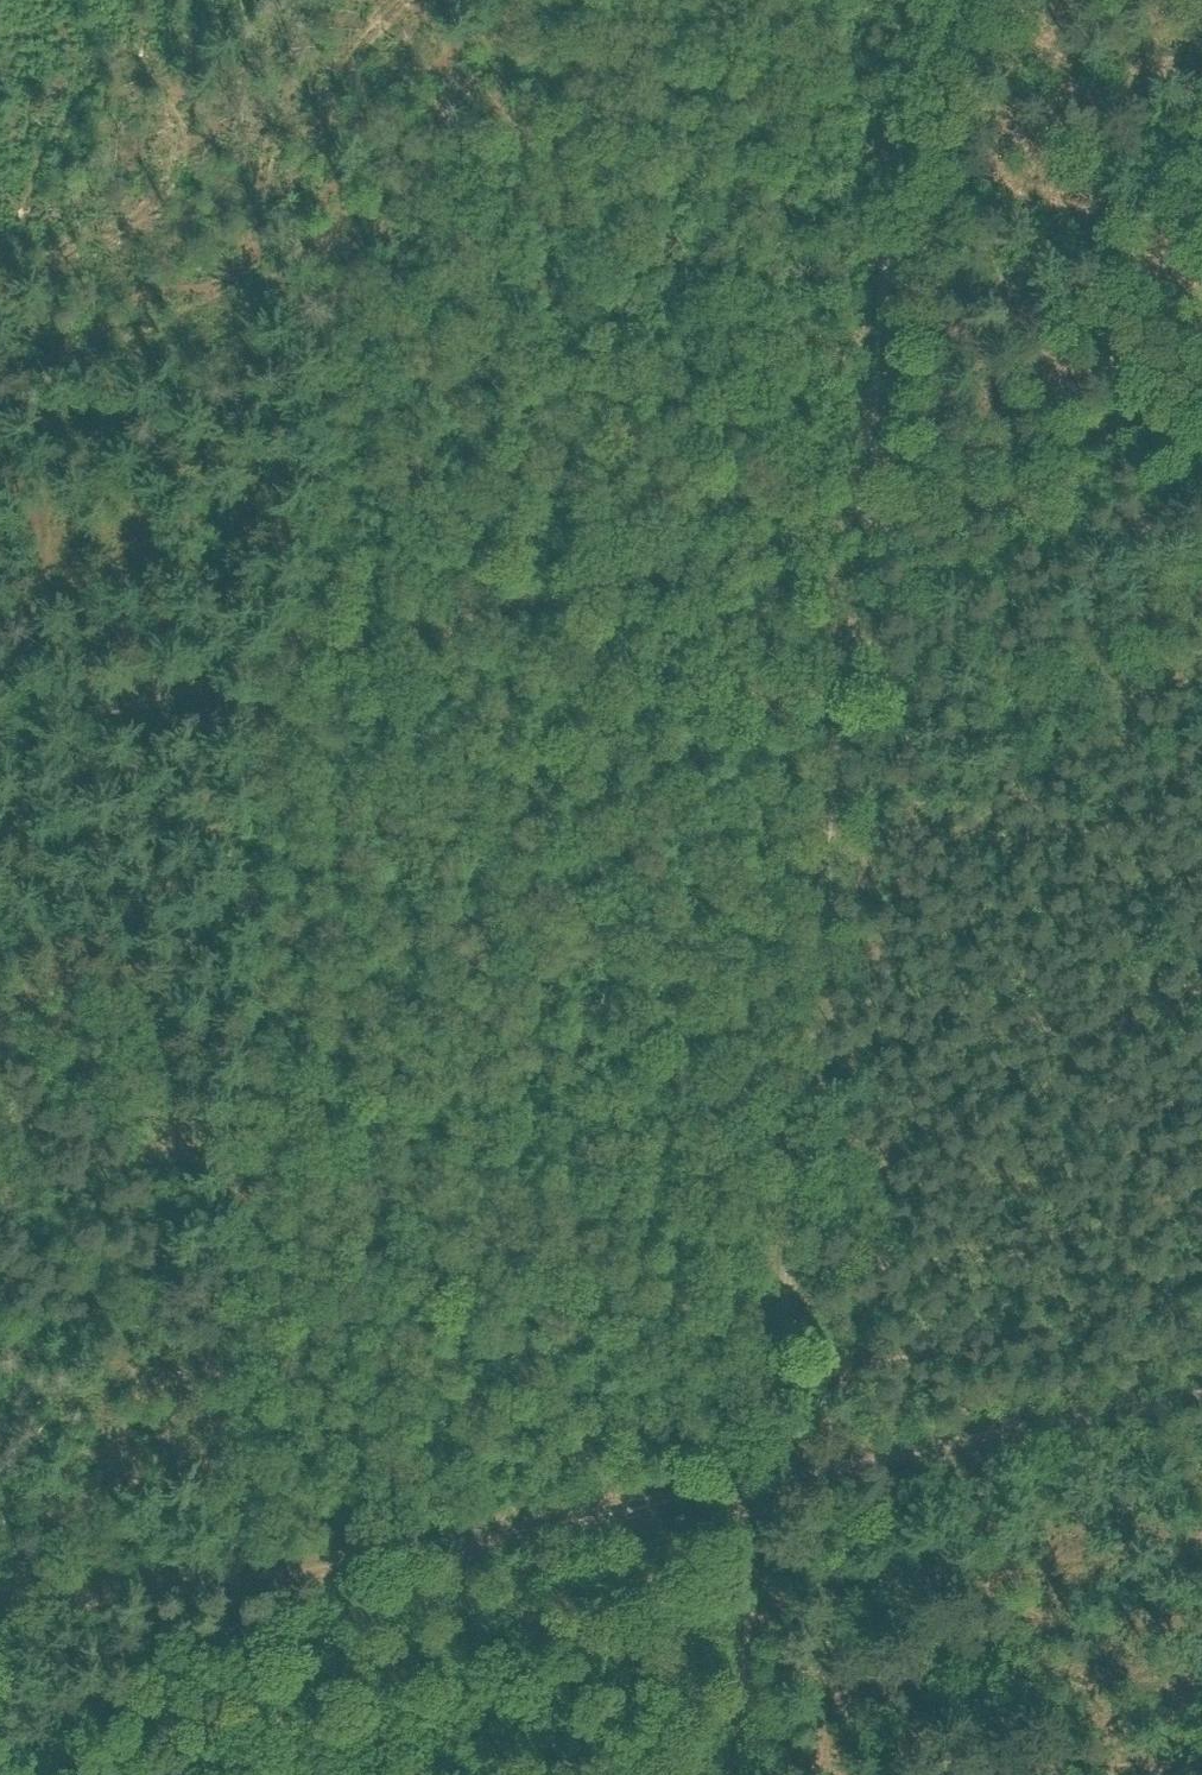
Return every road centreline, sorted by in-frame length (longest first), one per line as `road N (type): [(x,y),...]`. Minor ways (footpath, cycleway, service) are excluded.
road 1 (track): [(1201,378),(1004,493),(861,527),(731,1774)]
road 2 (track): [(912,0),(861,527),(0,738)]
road 3 (track): [(1201,1399),(558,1523),(281,1565)]
road 4 (track): [(281,1565),(0,1606)]

